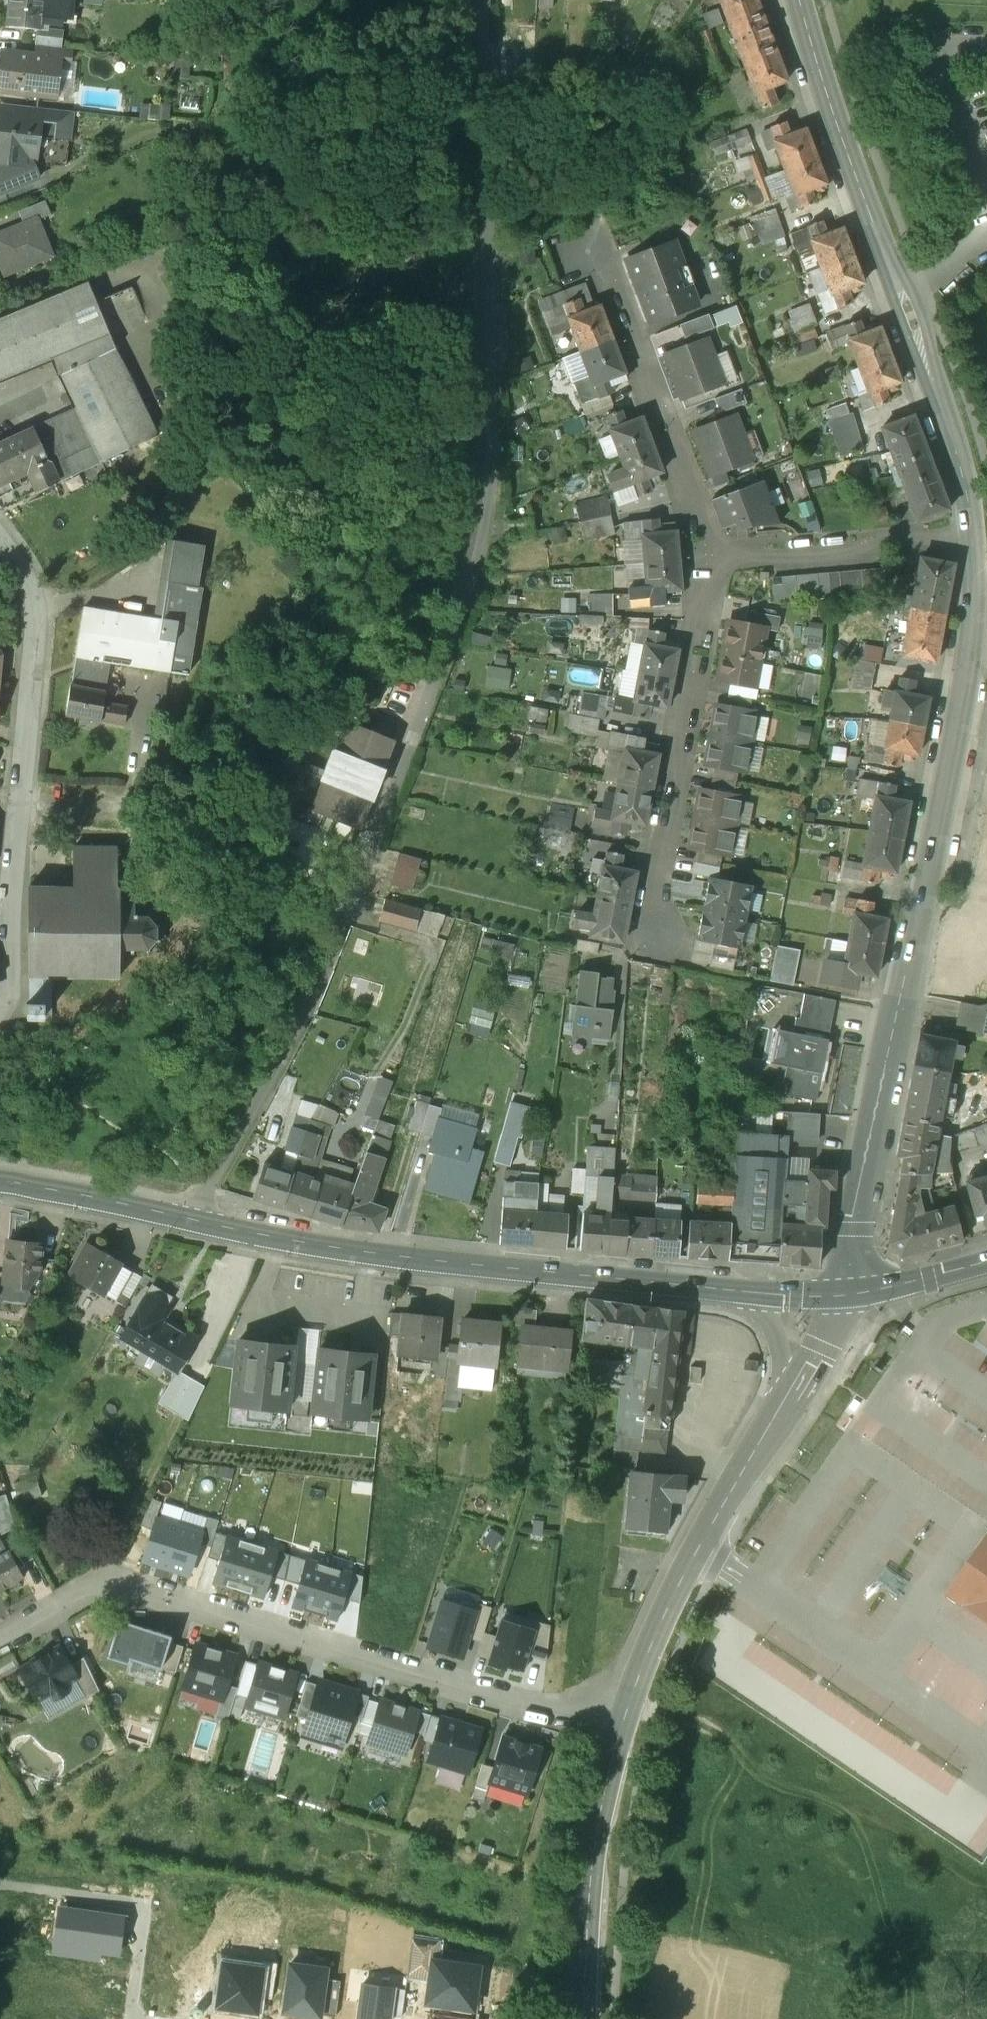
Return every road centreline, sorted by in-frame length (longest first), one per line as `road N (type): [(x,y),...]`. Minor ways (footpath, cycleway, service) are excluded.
road 1 (residential): [(192,1219),(319,966),(485,518),(481,0)]
road 2 (tertiary): [(973,534),(962,710),(843,1295)]
road 3 (residential): [(619,1727),(136,1587),(106,1588),(0,1643)]
road 4 (tertiary): [(800,0),(838,125),(965,473),(973,534)]
road 5 (secondary): [(708,1287),(392,1255),(192,1219)]
road 6 (residential): [(0,535),(38,606),(0,1006)]
road 7 (residential): [(644,928),(699,642),(703,557)]
road 8 (residential): [(703,557),(687,482),(595,242)]
road 9 (tertiary): [(768,1433),(660,1619),(619,1727)]
road 10 (tertiary): [(619,1727),(588,1907),(584,2018)]
road 11 (residential): [(973,534),(703,557)]
road 12 (secondary): [(192,1219),(0,1180)]
road 13 (tertiary): [(708,1287),(746,1299),(773,1334),(778,1366),(768,1433)]
road 14 (tertiary): [(843,1295),(768,1433)]
road 15 (secondary): [(986,1261),(843,1295)]
road 16 (secondary): [(843,1295),(708,1287)]

